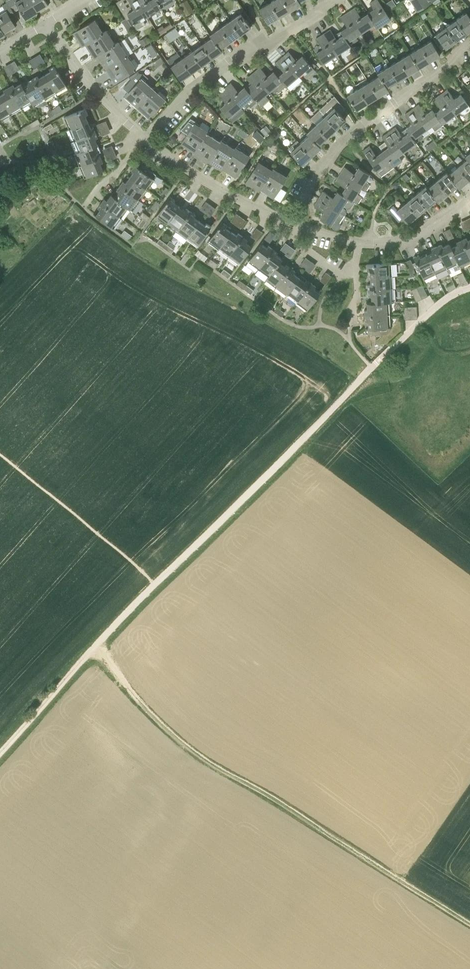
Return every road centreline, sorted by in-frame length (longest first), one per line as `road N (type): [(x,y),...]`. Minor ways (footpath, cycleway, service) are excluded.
road 1 (track): [(95,647),(203,761),(469,921)]
road 2 (track): [(0,756),(155,583),(302,439)]
road 3 (residential): [(289,224),(335,152),(469,49)]
road 4 (residential): [(144,138),(196,86),(339,0)]
road 5 (unclassified): [(302,439),(425,316),(469,288)]
road 6 (residential): [(289,224),(144,138)]
road 7 (residential): [(144,138),(46,25)]
road 8 (residential): [(359,243),(418,237),(469,201)]

